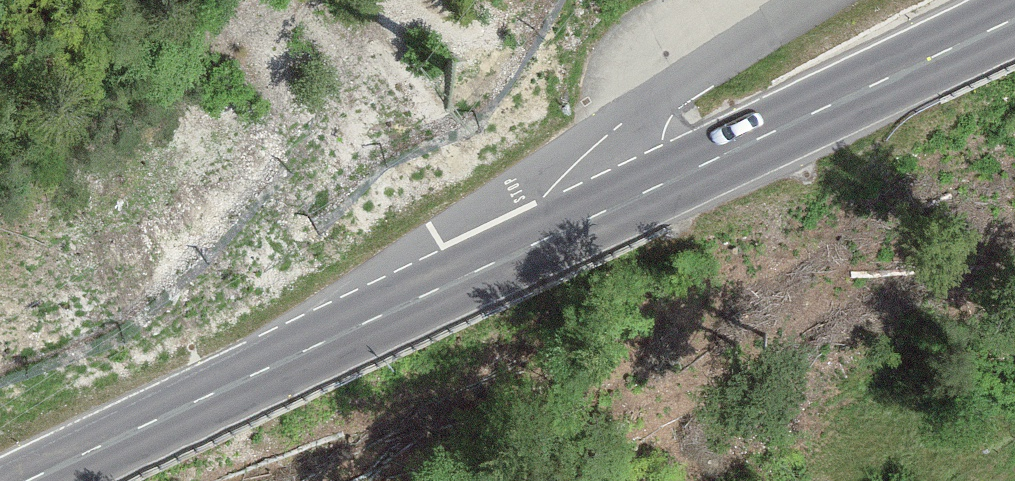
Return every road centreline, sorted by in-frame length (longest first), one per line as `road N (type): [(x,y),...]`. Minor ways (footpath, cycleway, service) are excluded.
road 1 (secondary): [(345,336),(1014,11)]
road 2 (unclassified): [(814,0),(625,128),(345,336)]
road 3 (secondary): [(27,480),(345,336)]

